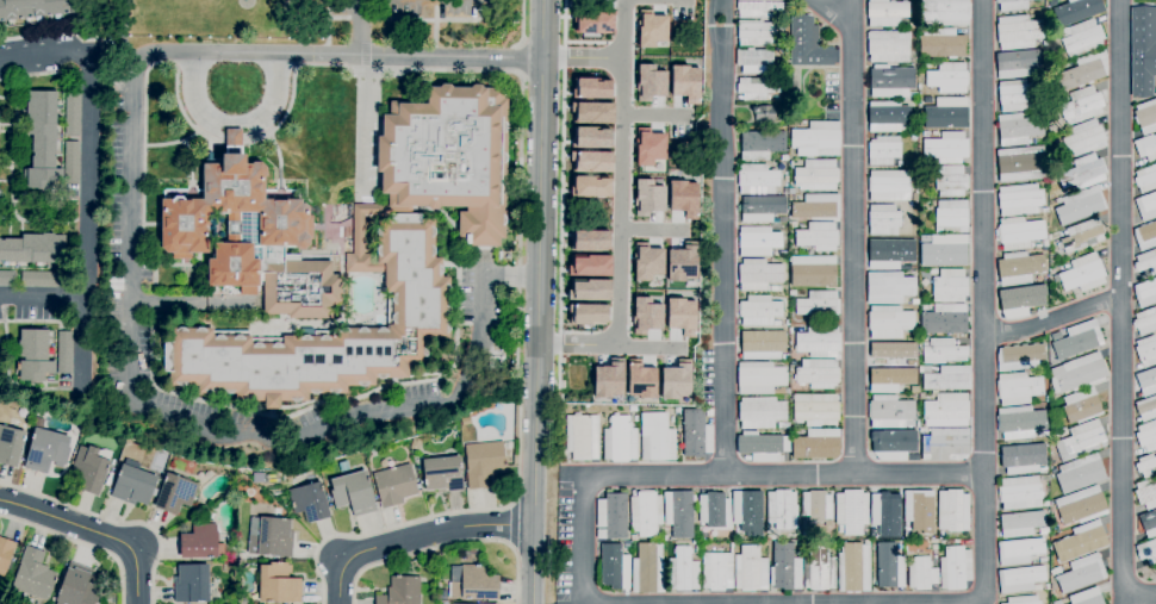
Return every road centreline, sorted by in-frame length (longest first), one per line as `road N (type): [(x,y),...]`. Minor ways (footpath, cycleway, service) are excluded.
road 1 (tertiary): [(532,603),(542,0)]
road 2 (residential): [(617,345),(629,0)]
road 3 (residential): [(338,603),(338,563),(449,529),(533,527)]
road 4 (residential): [(0,497),(136,547),(137,603)]
road 5 (residential): [(536,345),(684,349)]

